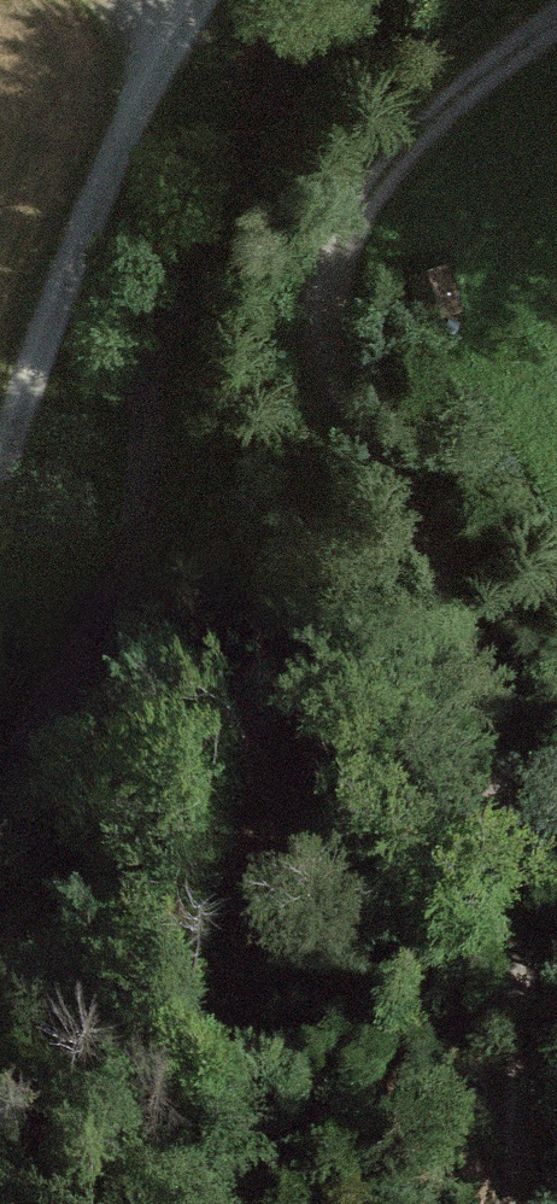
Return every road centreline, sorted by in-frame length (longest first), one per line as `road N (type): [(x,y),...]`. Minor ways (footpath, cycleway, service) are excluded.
road 1 (track): [(556,18),(442,110),(381,177),(352,220),(336,291),(343,373),(461,617),(504,760),(532,974),(521,1203)]
road 2 (track): [(235,1203),(249,920),(267,842),(327,719),(343,373)]
road 3 (track): [(0,464),(136,106),(195,0)]

